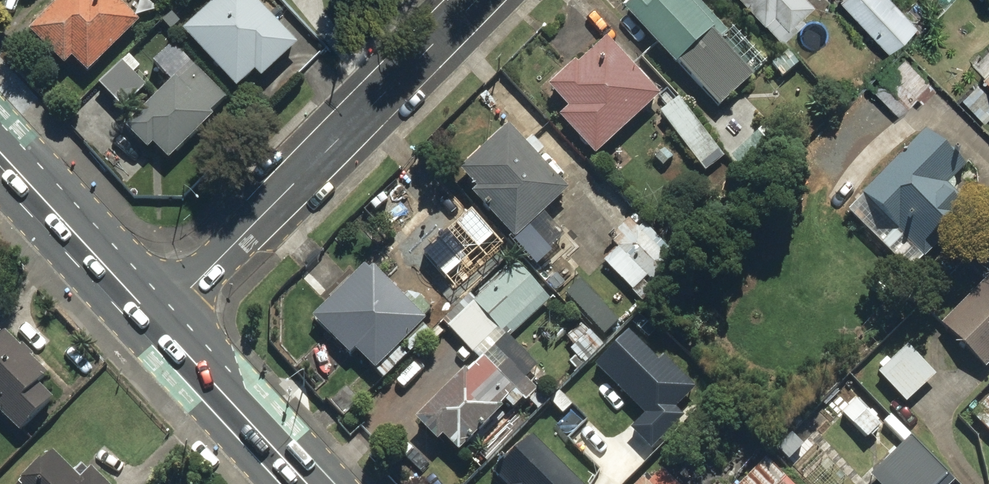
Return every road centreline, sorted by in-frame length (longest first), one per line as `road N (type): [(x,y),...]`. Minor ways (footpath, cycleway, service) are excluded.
road 1 (residential): [(472,0),(151,321)]
road 2 (secondary): [(151,321),(0,158)]
road 3 (secondary): [(302,483),(151,321)]

